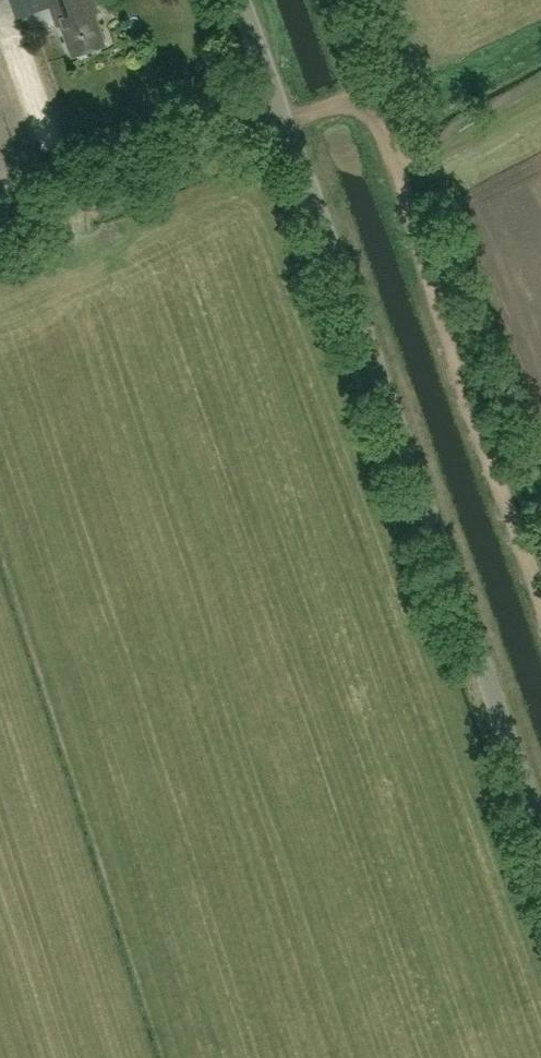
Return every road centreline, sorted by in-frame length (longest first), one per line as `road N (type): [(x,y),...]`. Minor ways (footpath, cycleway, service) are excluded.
road 1 (unclassified): [(540,834),(286,121)]
road 2 (track): [(540,596),(374,107),(286,121)]
road 3 (unclassified): [(0,238),(286,121)]
road 4 (unclassified): [(286,121),(244,0)]

